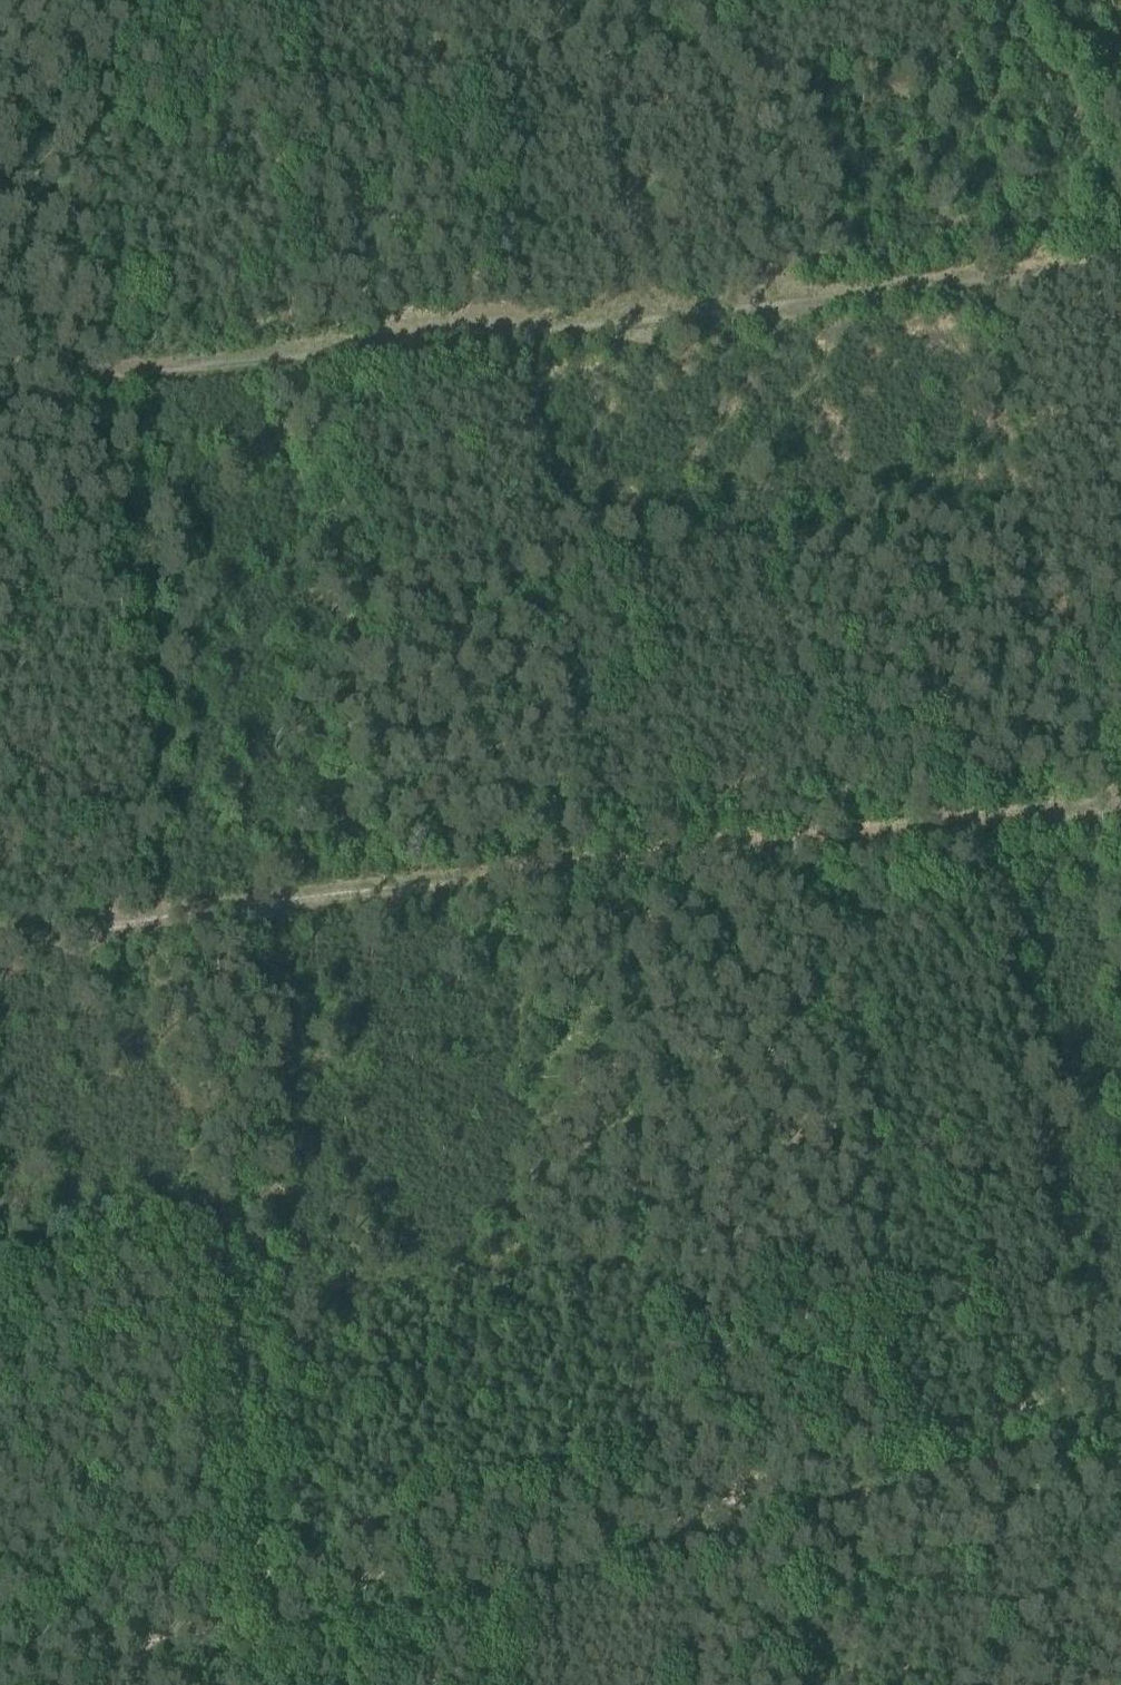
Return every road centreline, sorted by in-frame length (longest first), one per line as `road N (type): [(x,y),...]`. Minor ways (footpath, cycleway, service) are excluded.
road 1 (track): [(1120,273),(0,390)]
road 2 (track): [(1120,1447),(746,1550),(483,1608)]
road 3 (track): [(272,1652),(227,1279),(206,1232),(150,1223),(0,1266)]
road 4 (track): [(483,1608),(272,1652)]
road 5 (track): [(272,1652),(152,1684)]

